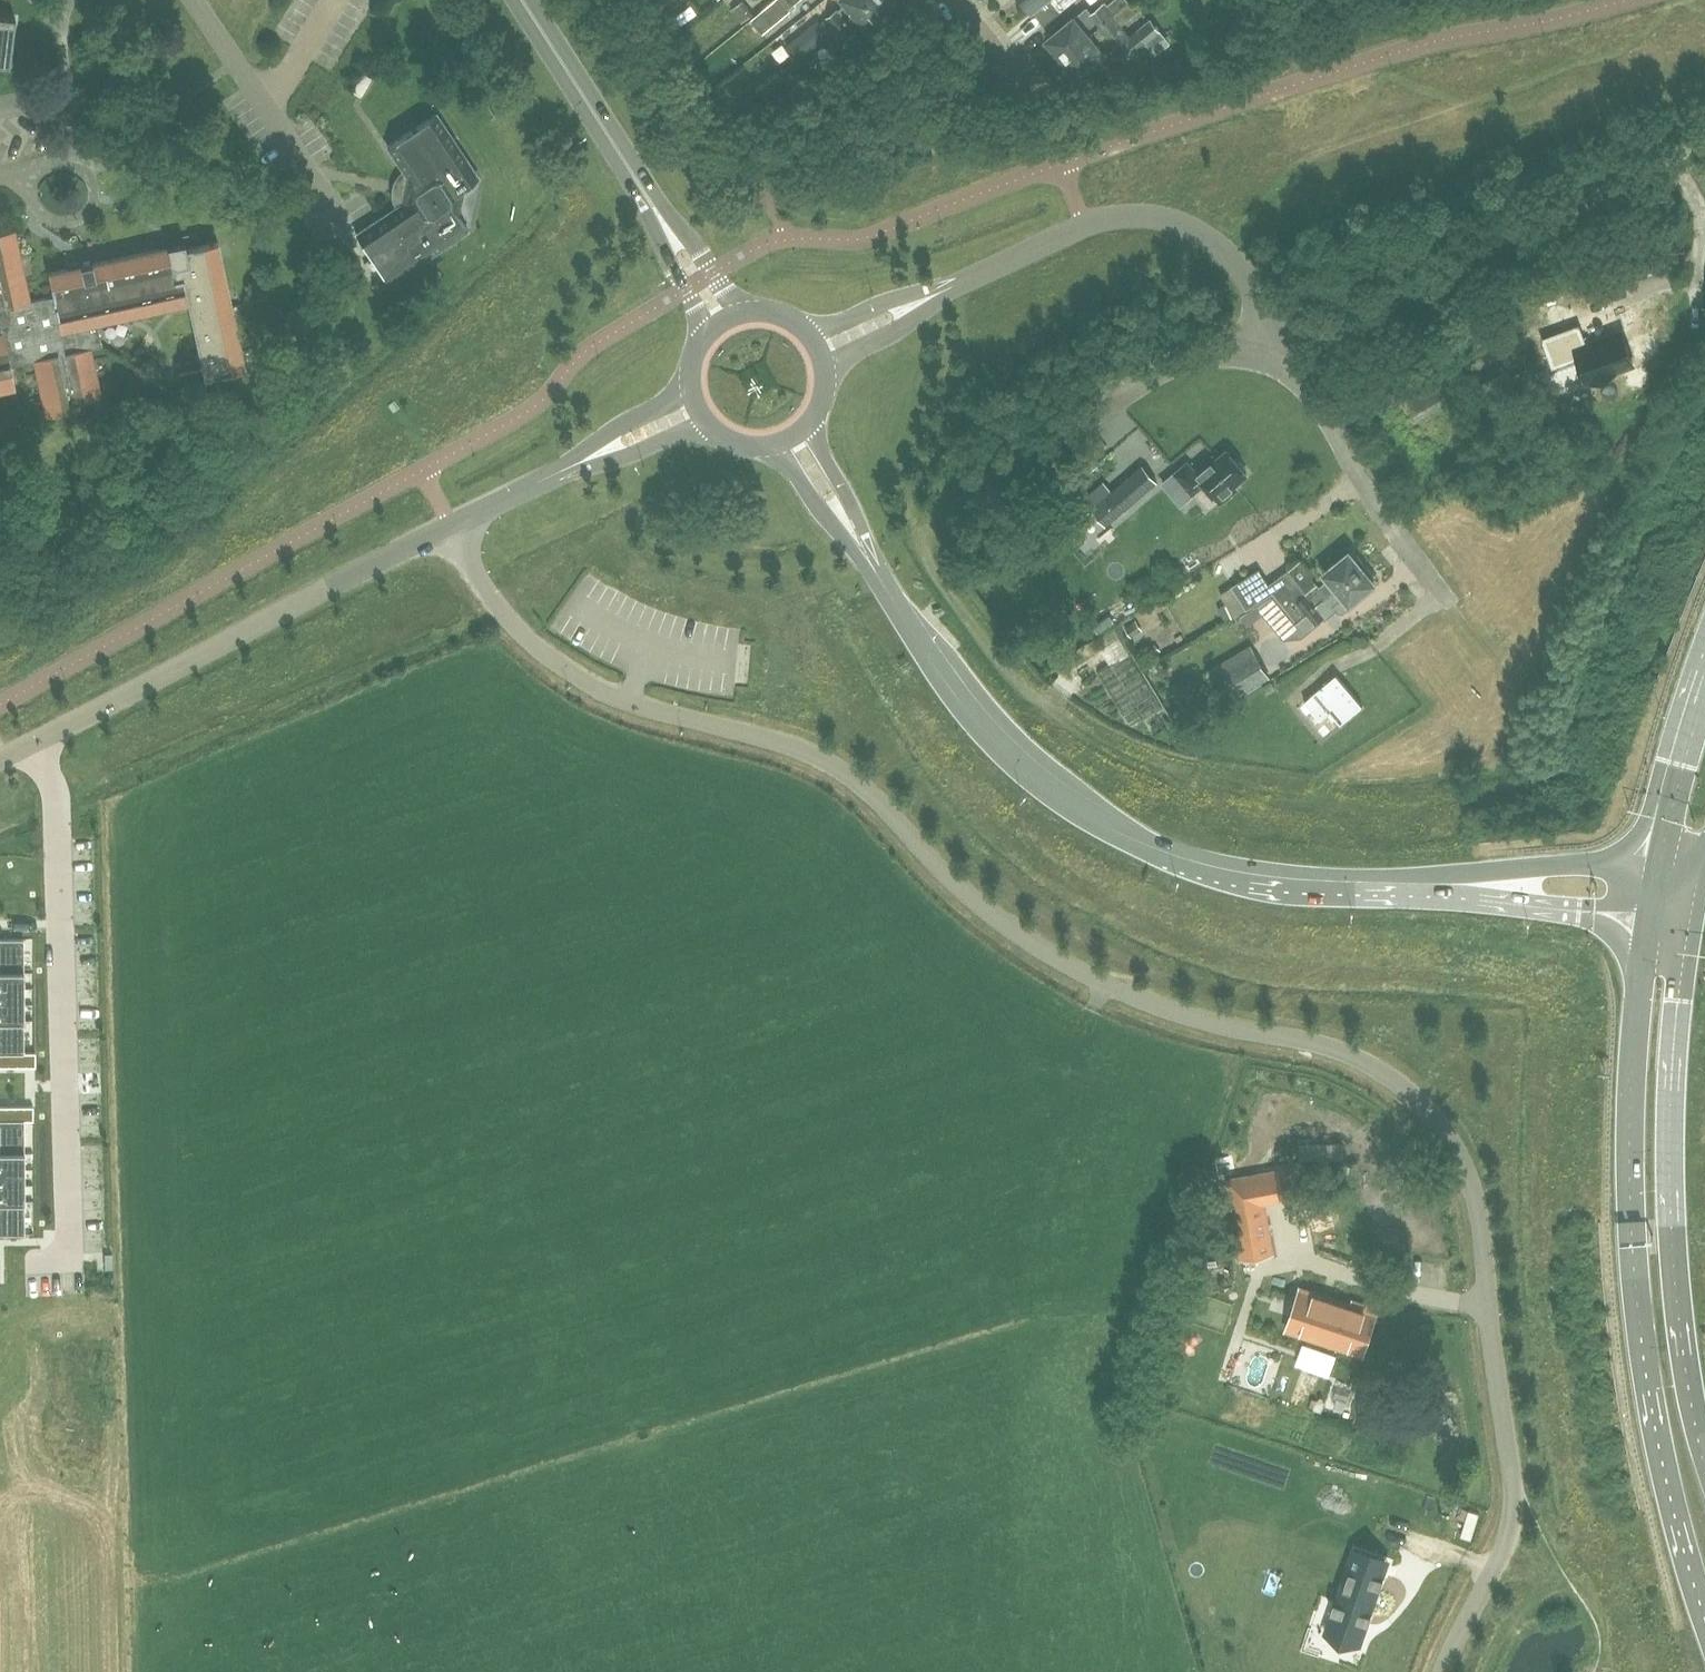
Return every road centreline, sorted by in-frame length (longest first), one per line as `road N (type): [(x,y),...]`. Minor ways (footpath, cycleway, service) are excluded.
road 1 (unclassified): [(1446,1671),(1501,1565),(1515,1480),(1469,1170),(1427,1108),(1353,1056),(1189,1018),(1095,980),(967,895),(859,782),(826,760),(630,702),(574,676),(496,604),(451,525)]
road 2 (tertiary): [(1653,900),(1580,889),(1266,877),(1181,859),(1119,834),(1061,798),(965,708),(794,437)]
road 3 (primary): [(1653,900),(1637,994),(1631,1214),(1661,1461),(1704,1605)]
road 4 (primary): [(1704,1437),(1677,1276),(1673,1180),(1675,1091),(1698,909)]
road 5 (residential): [(34,743),(59,815),(66,1265)]
road 6 (unclassified): [(34,743),(451,525)]
road 7 (residential): [(1297,368),(1684,149)]
road 8 (tertiary): [(725,322),(521,0)]
road 9 (residential): [(1089,225),(819,350)]
road 10 (residential): [(1089,225),(1135,214),(1195,226),(1238,265),(1297,368)]
road 11 (residential): [(1297,368),(1380,507),(1453,606)]
road 12 (unclassified): [(451,525),(697,406)]
road 13 (primary): [(1704,686),(1653,900)]

